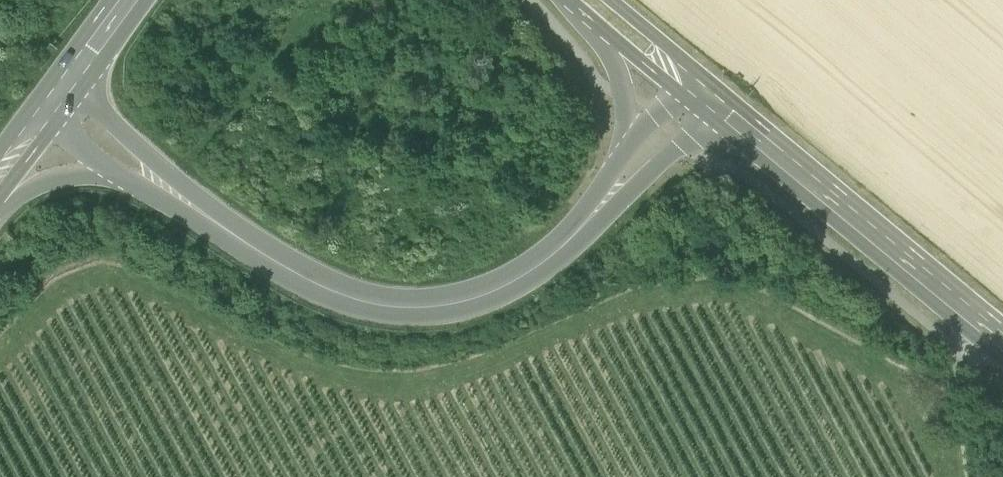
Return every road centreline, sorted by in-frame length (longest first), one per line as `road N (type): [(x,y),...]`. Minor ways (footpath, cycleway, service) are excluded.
road 1 (tertiary): [(1002,342),(726,118)]
road 2 (primary): [(230,232),(361,300),(414,309),(473,300),(552,257)]
road 3 (primary): [(552,257),(726,118)]
road 4 (primary): [(230,232),(70,80)]
road 5 (primary): [(594,2),(625,94),(622,163)]
road 6 (primary): [(0,196),(65,174),(126,179)]

